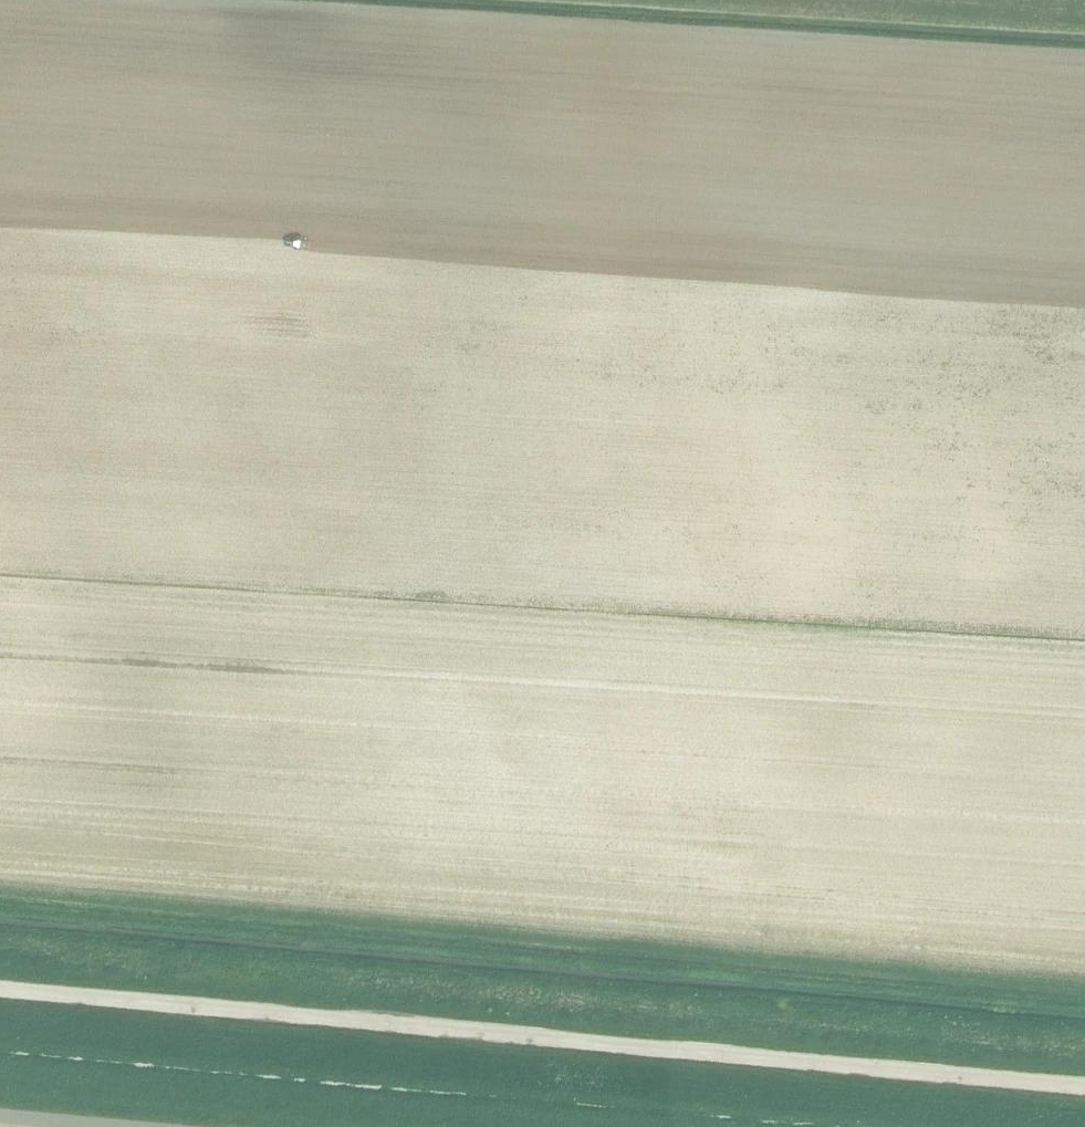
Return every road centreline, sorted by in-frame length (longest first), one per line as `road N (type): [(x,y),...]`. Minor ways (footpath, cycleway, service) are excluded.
road 1 (track): [(0,985),(1084,1085)]

